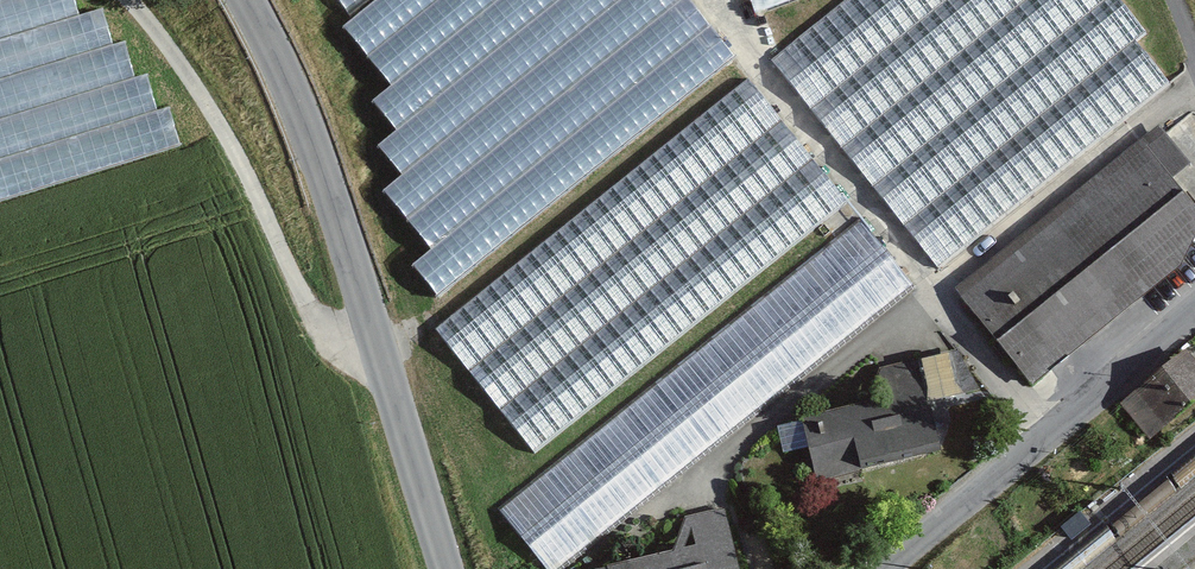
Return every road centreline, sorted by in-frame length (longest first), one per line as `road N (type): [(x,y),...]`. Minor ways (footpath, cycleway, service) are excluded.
road 1 (tertiary): [(449,568),(304,121),(247,0)]
road 2 (track): [(380,352),(340,341),(314,320),(210,108),(129,0)]

